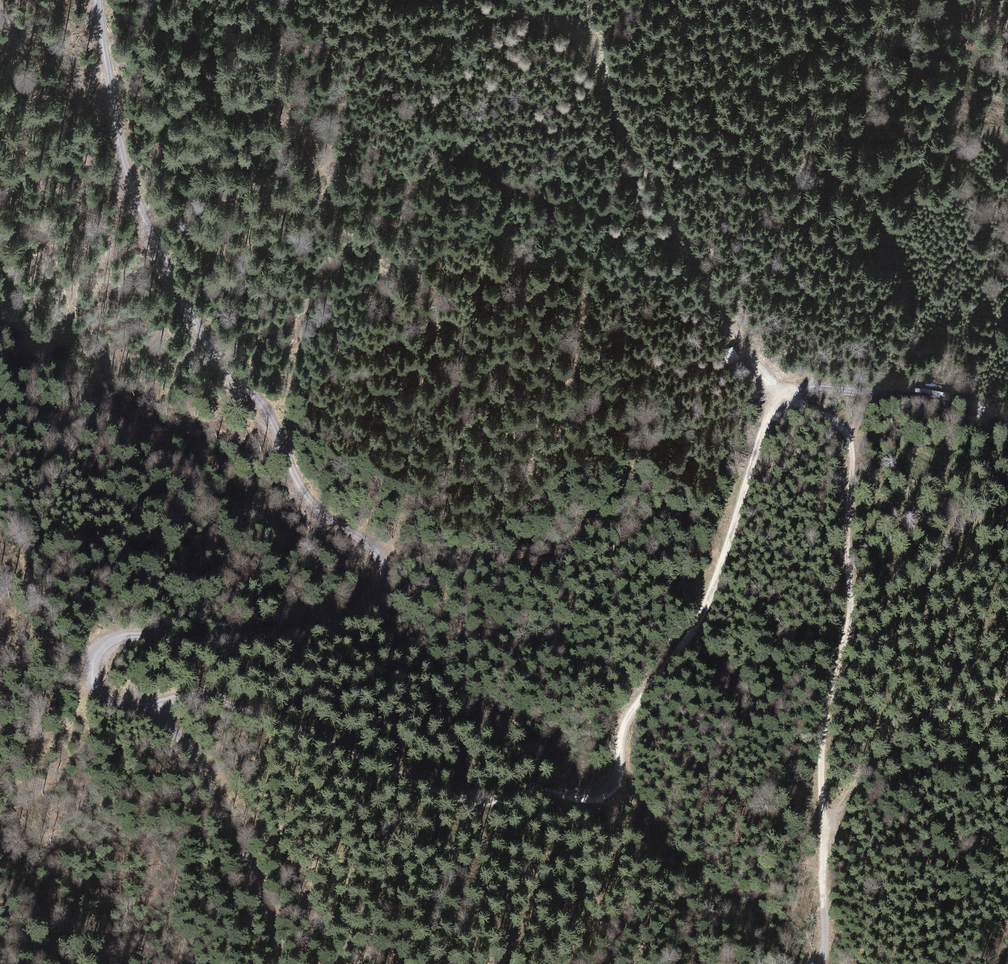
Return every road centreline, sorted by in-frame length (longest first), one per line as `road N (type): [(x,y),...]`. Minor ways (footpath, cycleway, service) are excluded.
road 1 (track): [(282,963),(257,868),(181,729),(186,706),(201,699),(251,706),(486,803),(537,794),(613,798),(625,779),(628,736),(709,613),(770,416),(791,391),(854,391),(1007,425)]
road 2 (track): [(813,963),(824,937),(823,741),(851,613),(852,436),(800,408),(739,332),(569,27),(525,8),(497,14),(446,51)]
road 3 (track): [(99,0),(131,178),(159,247),(220,360),(271,418),(314,507),(365,540),(387,569),(383,592),(366,615),(326,634),(277,647),(131,637),(93,656),(91,678),(103,701),(181,729)]
road 4 (track): [(770,416),(747,404),(575,446),(532,407),(511,371),(455,348),(395,262),(359,242),(334,212),(270,37),(277,0)]
road 5 (track): [(339,963),(232,785),(198,759)]
road 6 (track): [(821,819),(926,718),(1007,698)]

